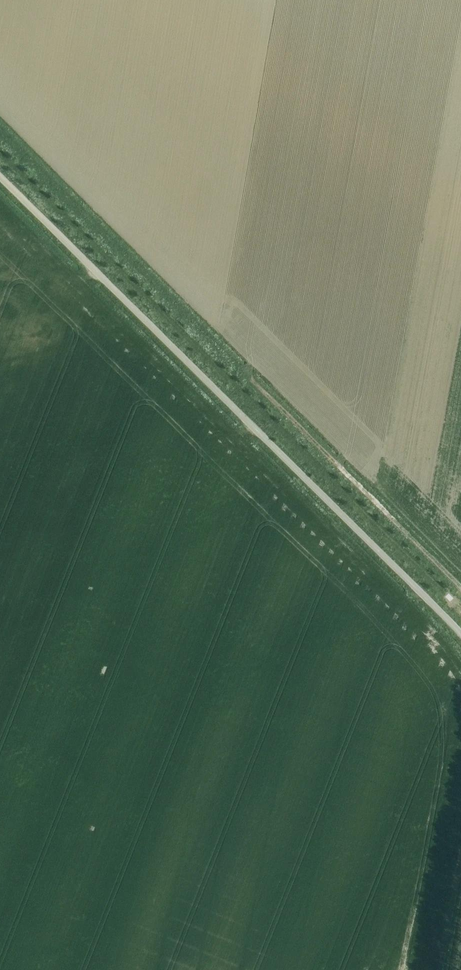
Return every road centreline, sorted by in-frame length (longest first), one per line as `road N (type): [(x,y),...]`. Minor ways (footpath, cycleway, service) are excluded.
road 1 (unclassified): [(460,634),(0,177)]
road 2 (track): [(460,585),(250,373)]

